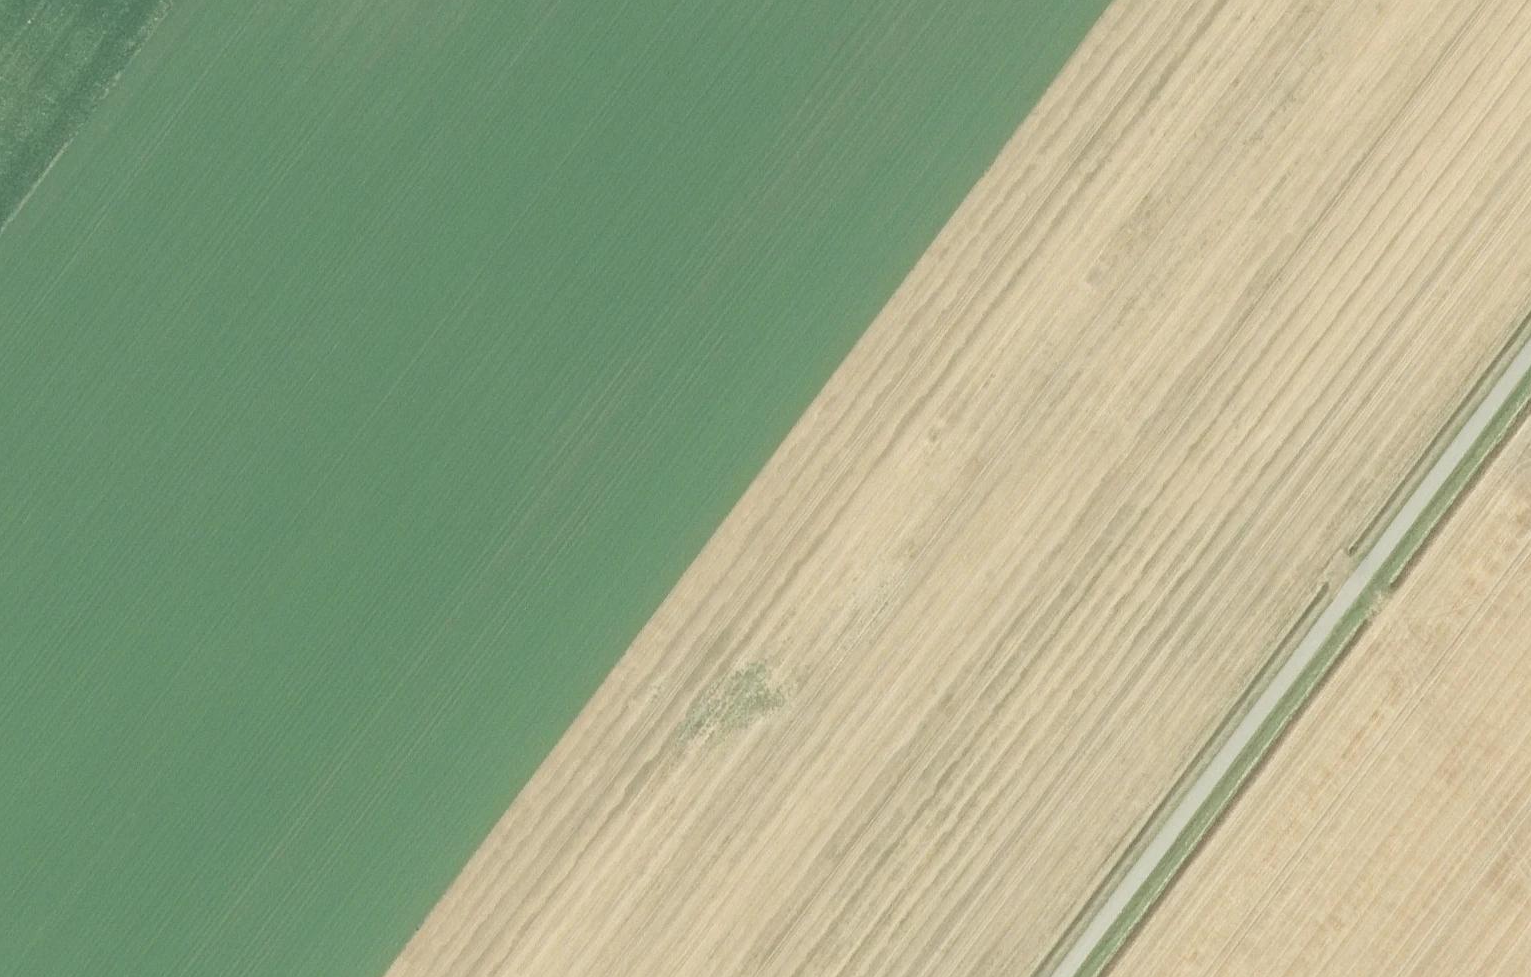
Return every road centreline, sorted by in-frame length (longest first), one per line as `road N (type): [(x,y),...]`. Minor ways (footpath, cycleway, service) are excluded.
road 1 (unclassified): [(1065,976),(1530,356)]

